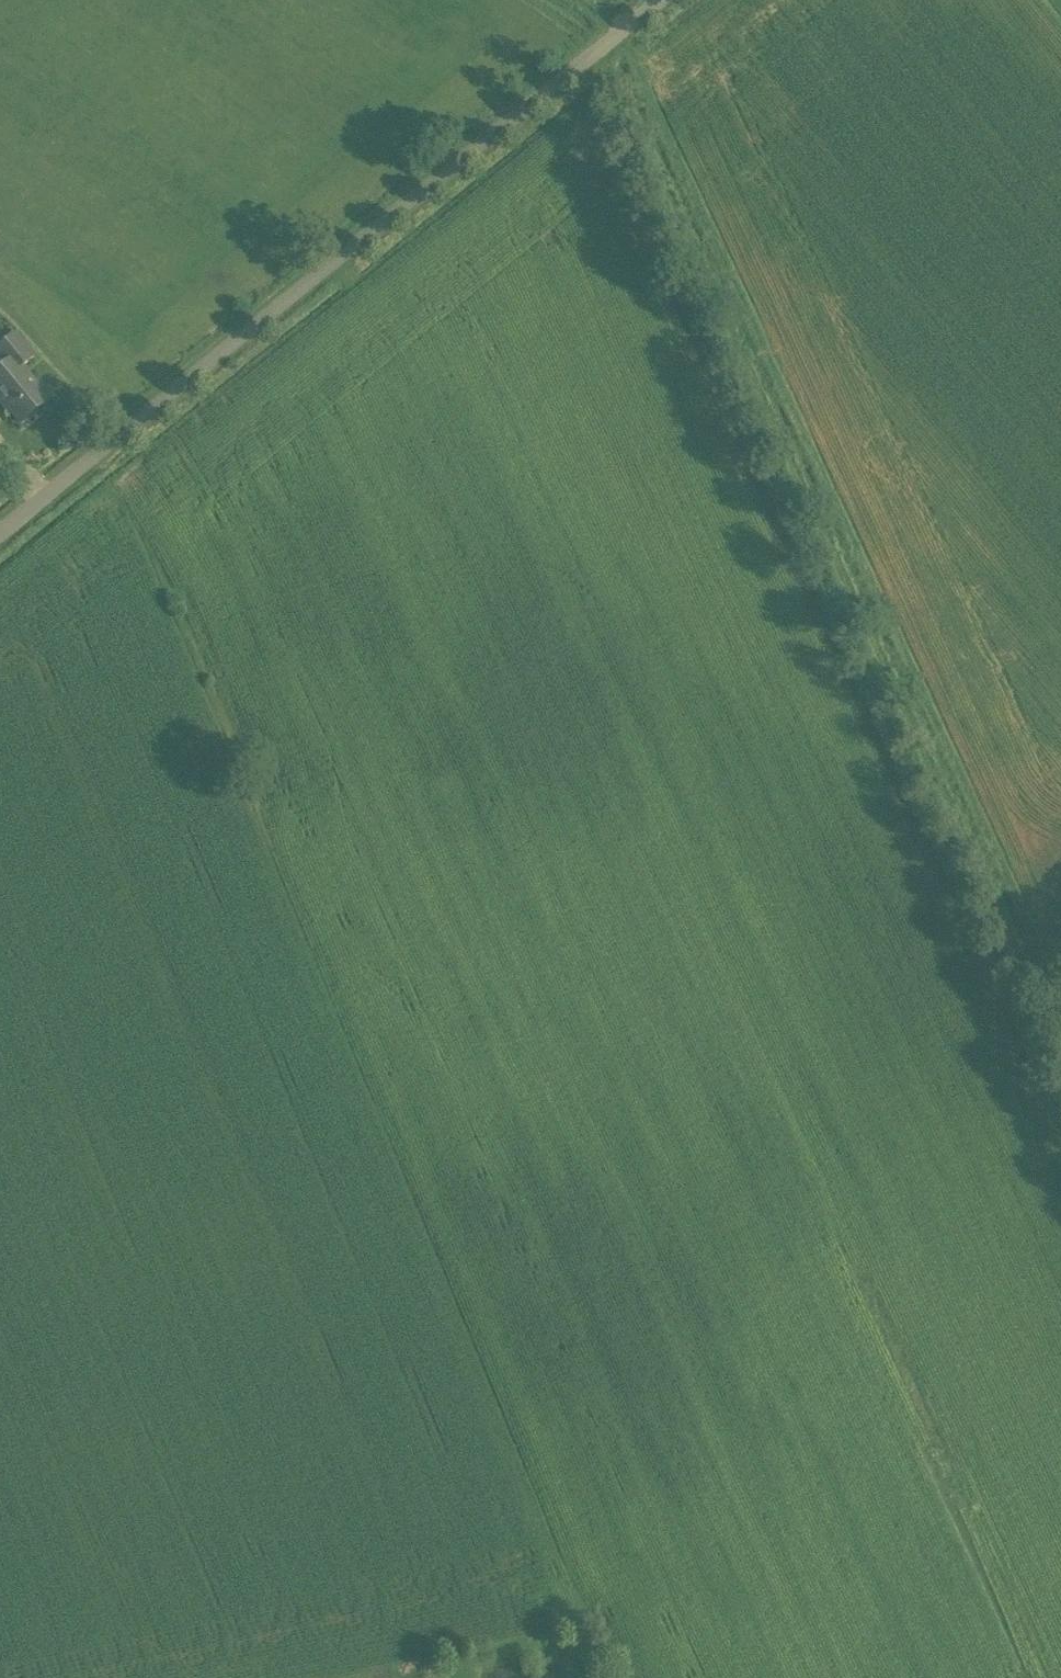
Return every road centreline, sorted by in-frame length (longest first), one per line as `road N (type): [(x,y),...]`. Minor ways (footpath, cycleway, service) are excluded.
road 1 (unclassified): [(0,539),(676,0)]

